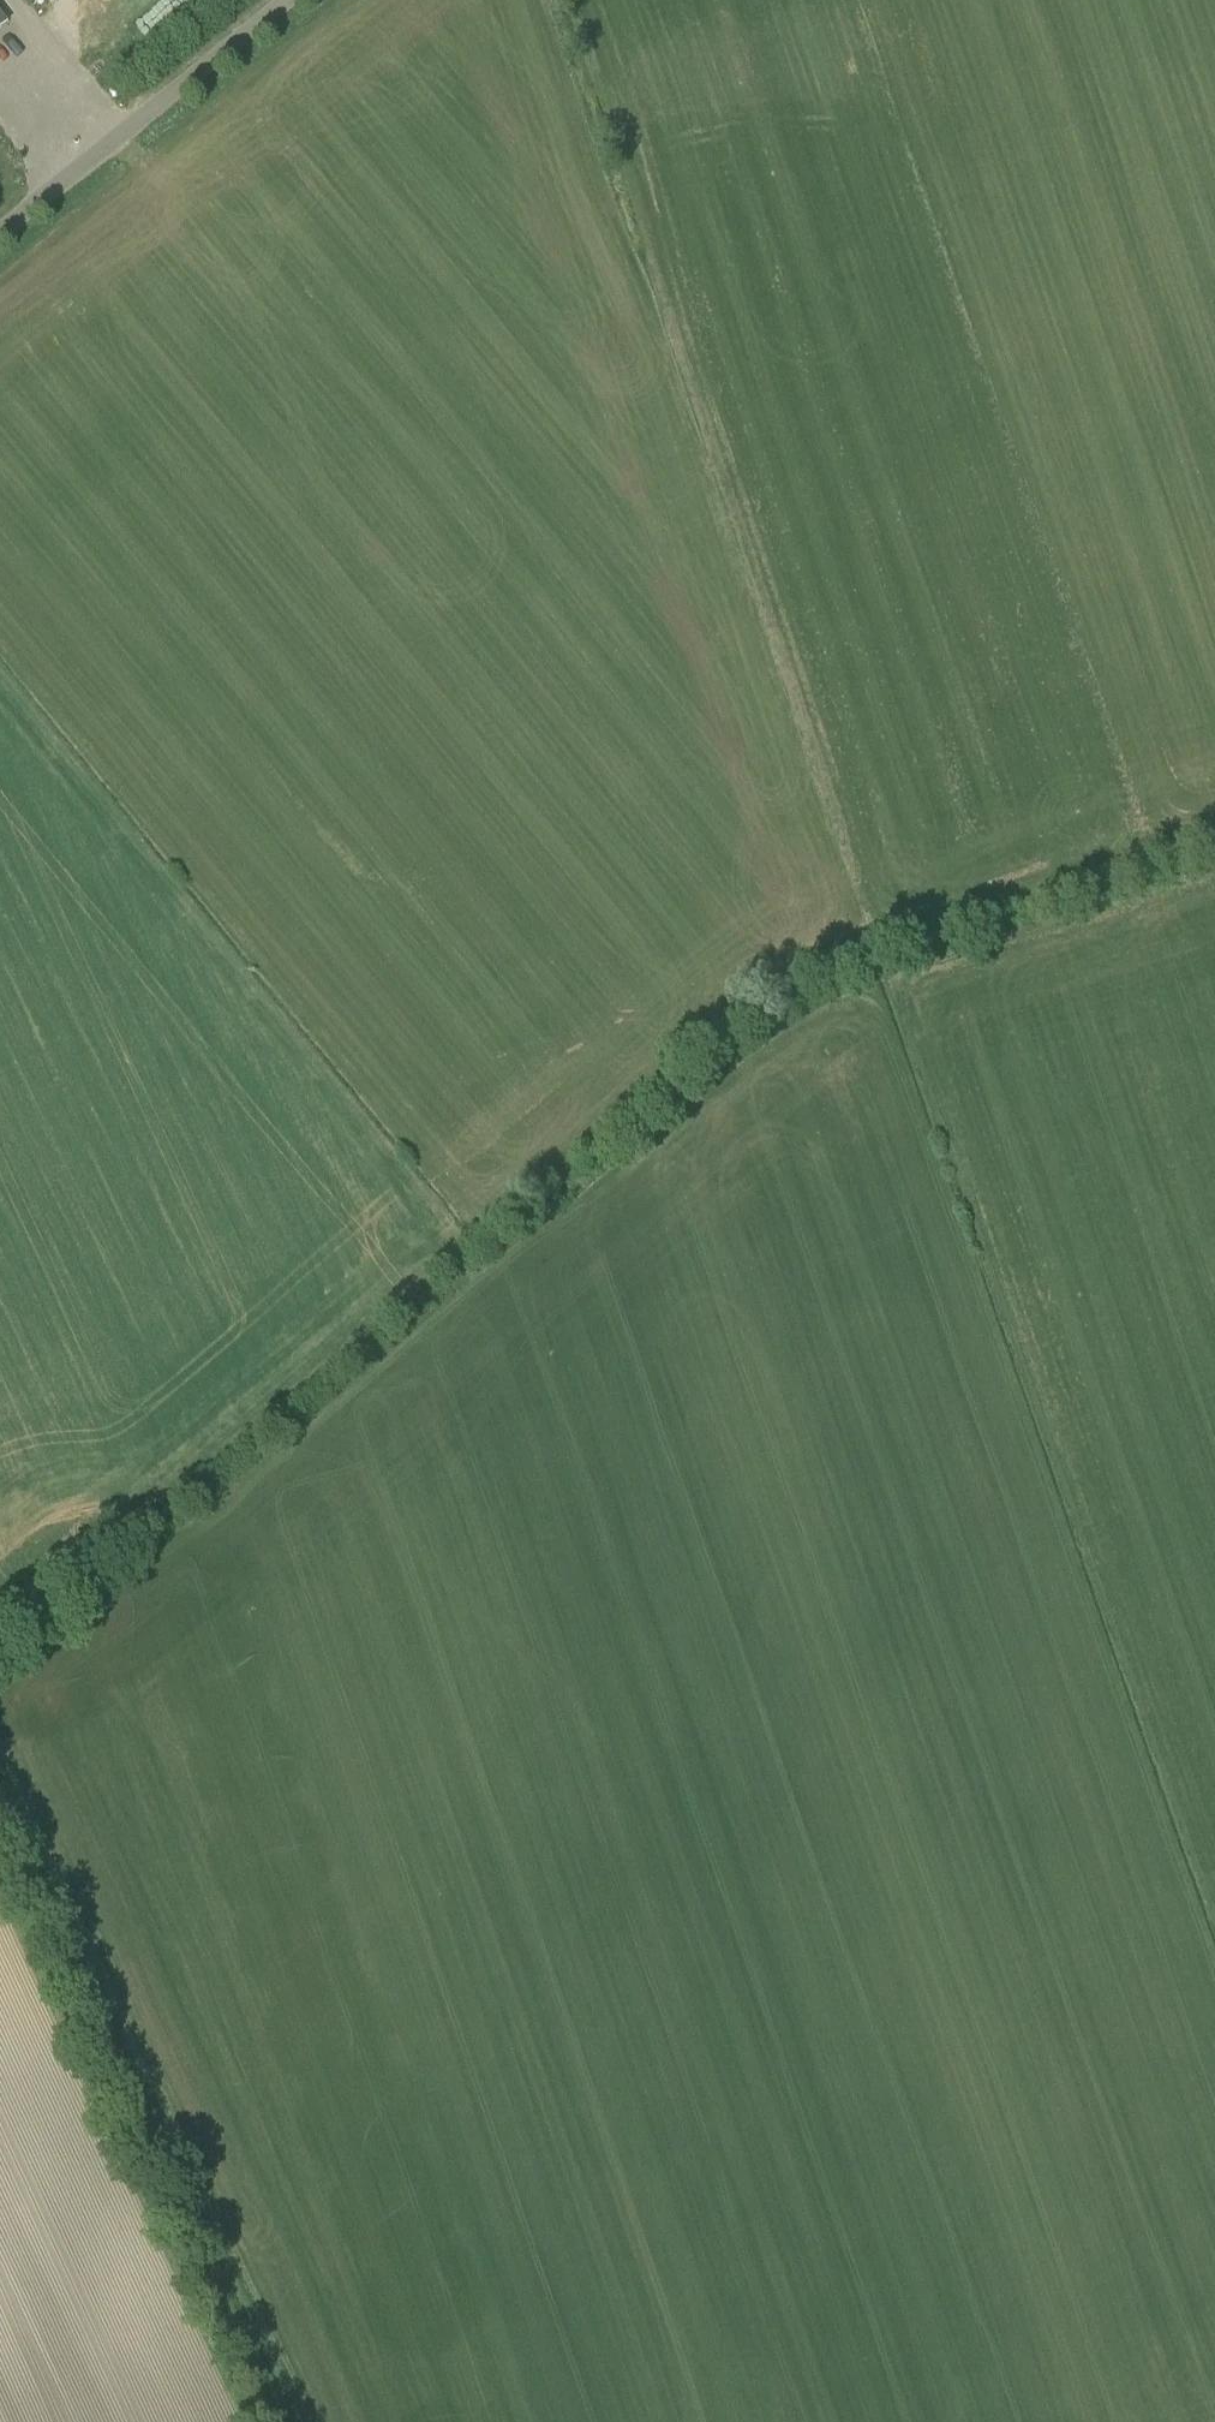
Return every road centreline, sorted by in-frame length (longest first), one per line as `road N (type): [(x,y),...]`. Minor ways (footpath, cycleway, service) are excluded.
road 1 (unclassified): [(0,244),(303,0)]

